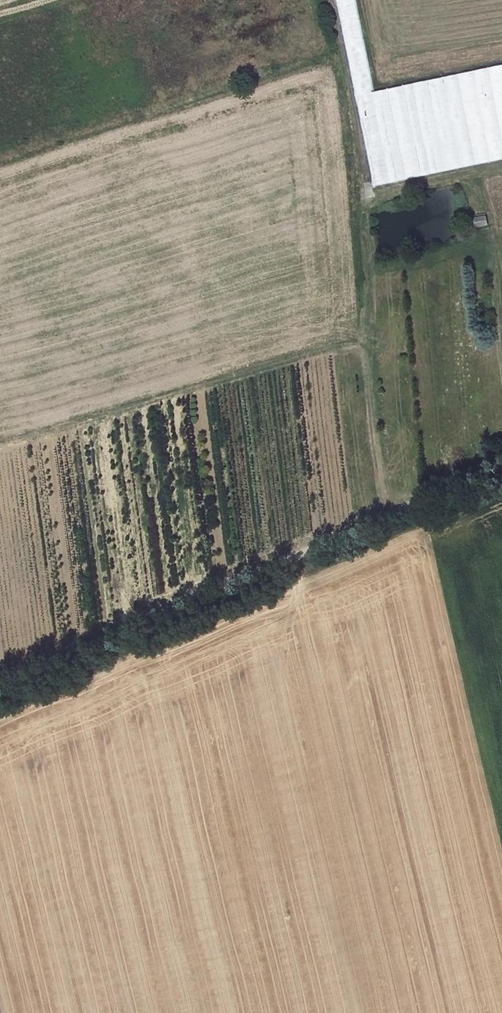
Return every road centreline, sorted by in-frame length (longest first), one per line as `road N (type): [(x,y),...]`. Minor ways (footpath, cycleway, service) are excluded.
road 1 (track): [(501,465),(0,681)]
road 2 (track): [(501,168),(377,193)]

